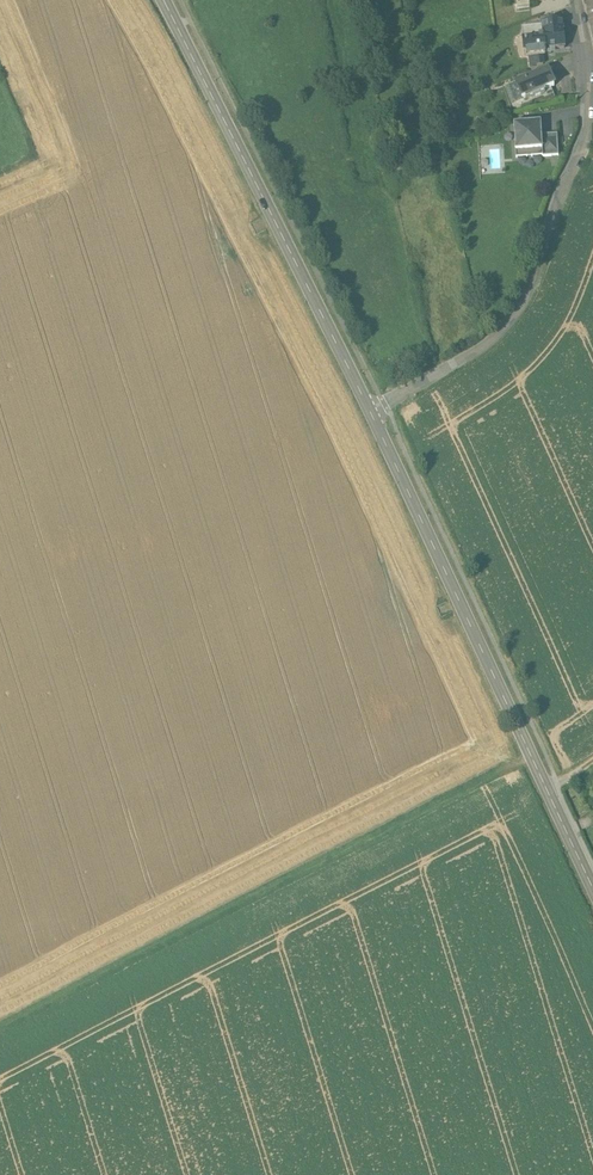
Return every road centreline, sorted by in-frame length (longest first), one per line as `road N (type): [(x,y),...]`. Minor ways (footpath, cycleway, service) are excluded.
road 1 (track): [(531,756),(0,1027)]
road 2 (tertiary): [(592,887),(368,408)]
road 3 (residential): [(368,408),(485,343),(519,304),(583,142),(587,86),(579,0)]
road 4 (tertiary): [(368,408),(163,0)]

